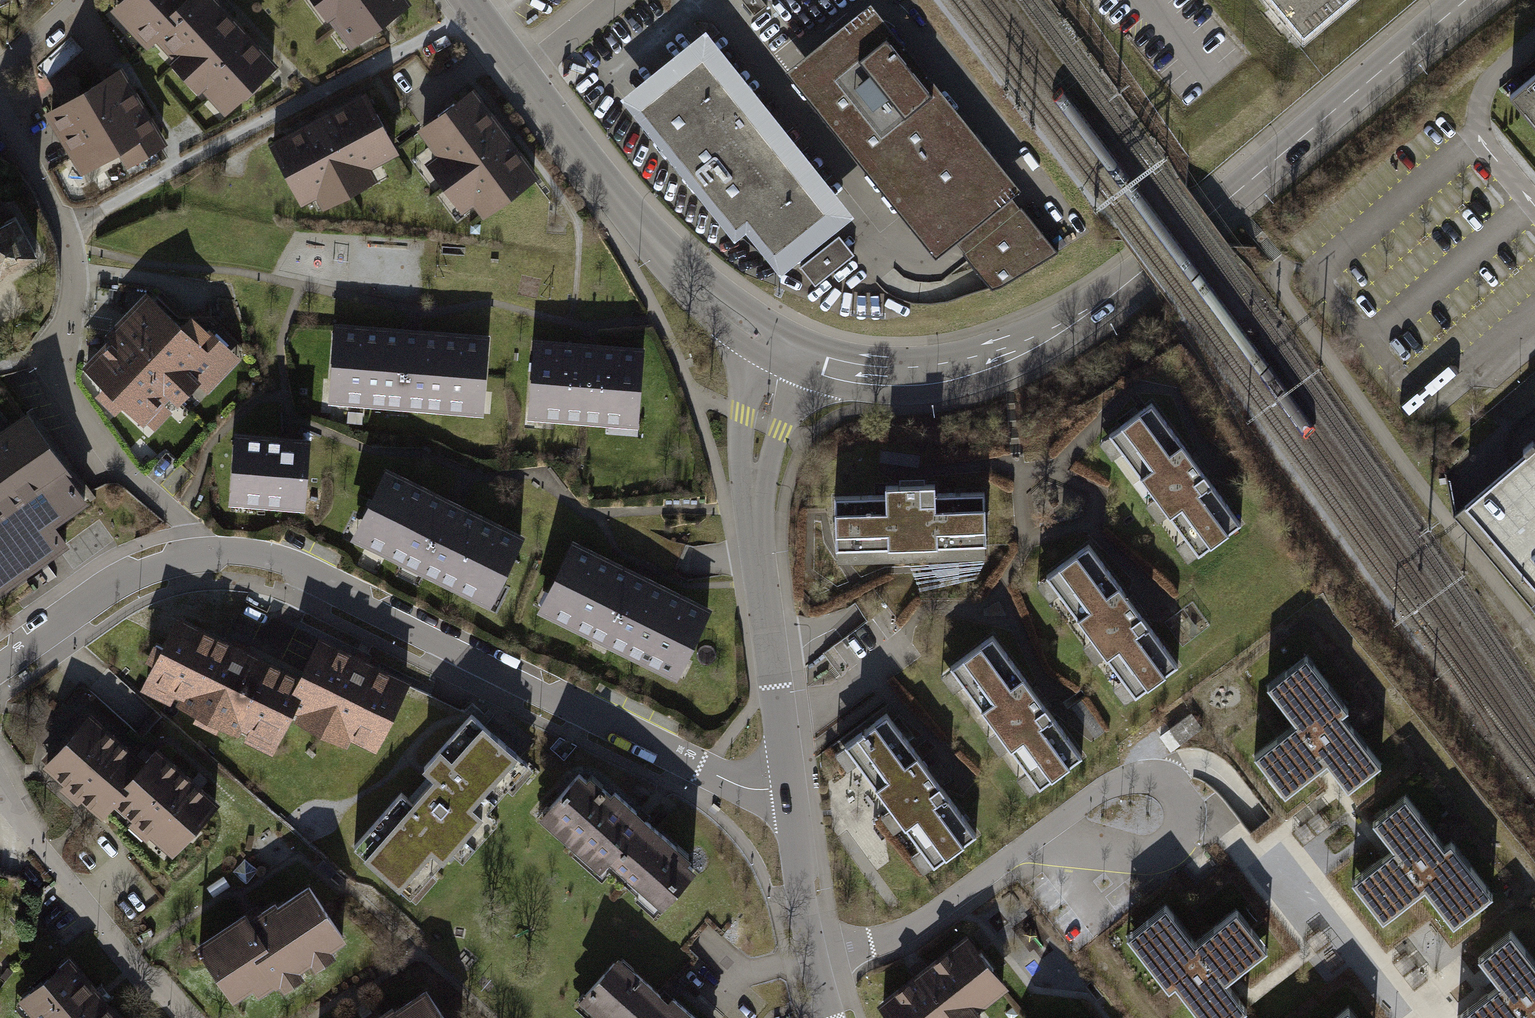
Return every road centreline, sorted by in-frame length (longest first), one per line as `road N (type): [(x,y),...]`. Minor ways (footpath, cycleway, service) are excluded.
road 1 (unclassified): [(782,352),(881,377),(939,374),(1083,317),(1464,0)]
road 2 (residential): [(797,807),(700,780),(418,627),(301,576),(253,558),(200,561)]
road 3 (unclassified): [(471,14),(675,271),(729,320),(782,352)]
road 4 (residential): [(63,228),(471,14)]
road 5 (residential): [(782,352),(755,520),(797,807)]
road 6 (residential): [(63,228),(74,292),(54,351),(62,401),(176,522),(200,561)]
road 7 (residential): [(179,1017),(0,789)]
road 8 (residential): [(200,561),(112,588),(0,674)]
road 9 (residential): [(797,807),(836,1017)]
road 10 (residential): [(0,103),(63,228)]

